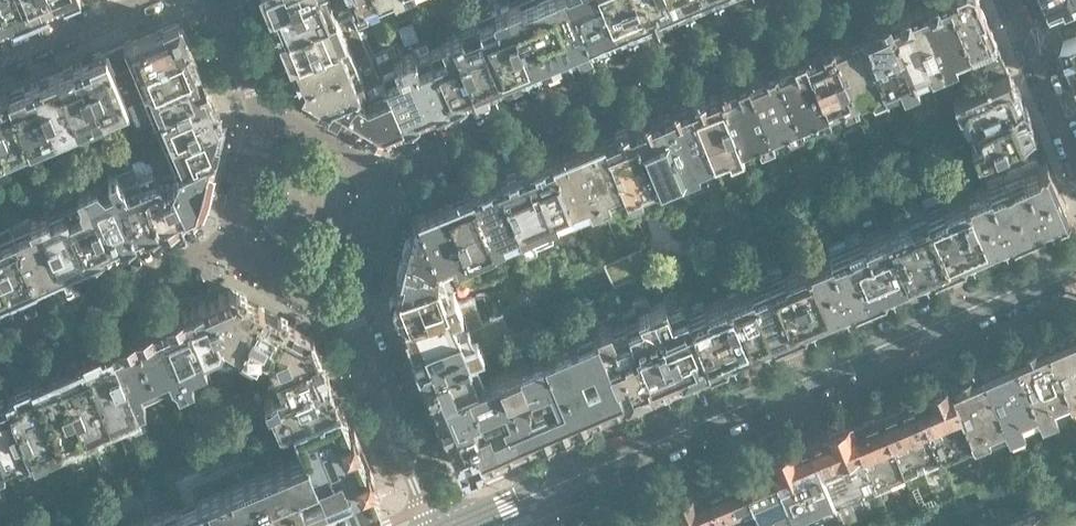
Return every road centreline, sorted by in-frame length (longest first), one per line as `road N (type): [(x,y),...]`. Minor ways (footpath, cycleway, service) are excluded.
road 1 (tertiary): [(457,525),(1075,263)]
road 2 (residential): [(393,177),(808,0)]
road 3 (residential): [(0,345),(218,250)]
road 4 (residential): [(443,525),(350,313)]
road 5 (residential): [(1075,149),(1011,0)]
road 6 (residential): [(0,60),(140,0)]
road 7 (residential): [(261,104),(218,250)]
road 8 (residential): [(393,177),(261,104)]
road 9 (residential): [(218,250),(350,313)]
road 10 (residential): [(350,313),(393,177)]

